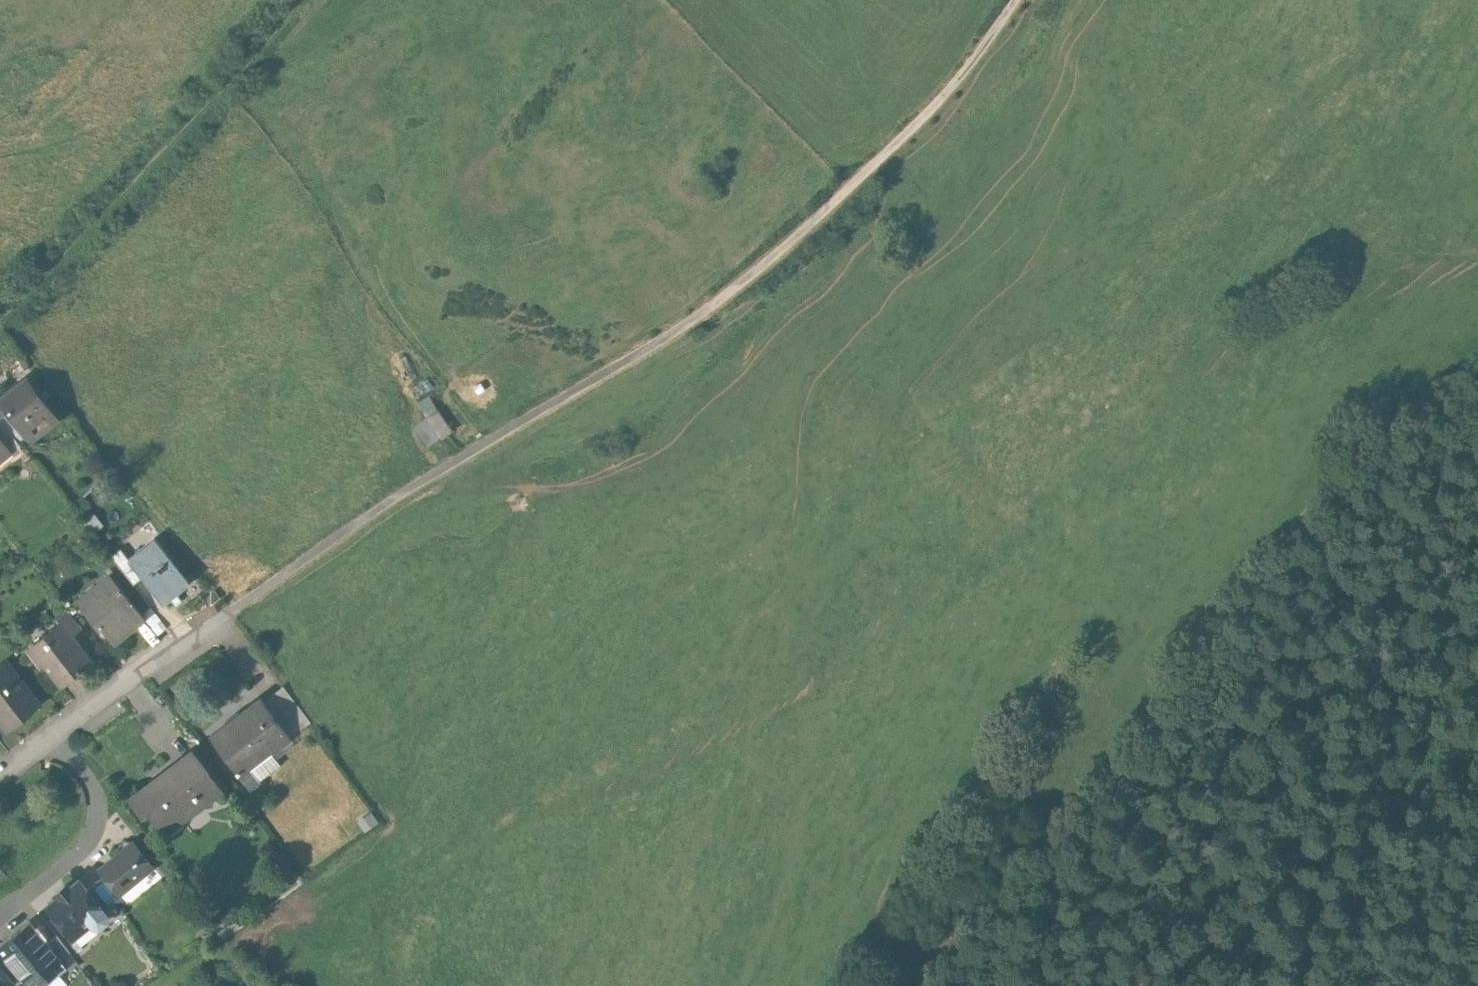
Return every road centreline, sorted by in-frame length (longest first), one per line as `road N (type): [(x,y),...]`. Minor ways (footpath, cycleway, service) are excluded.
road 1 (track): [(1019,0),(951,99),(692,328),(240,602)]
road 2 (track): [(304,0),(165,156),(0,321)]
road 3 (residential): [(47,741),(104,801),(87,860),(1,932)]
road 4 (residential): [(47,741),(240,602)]

